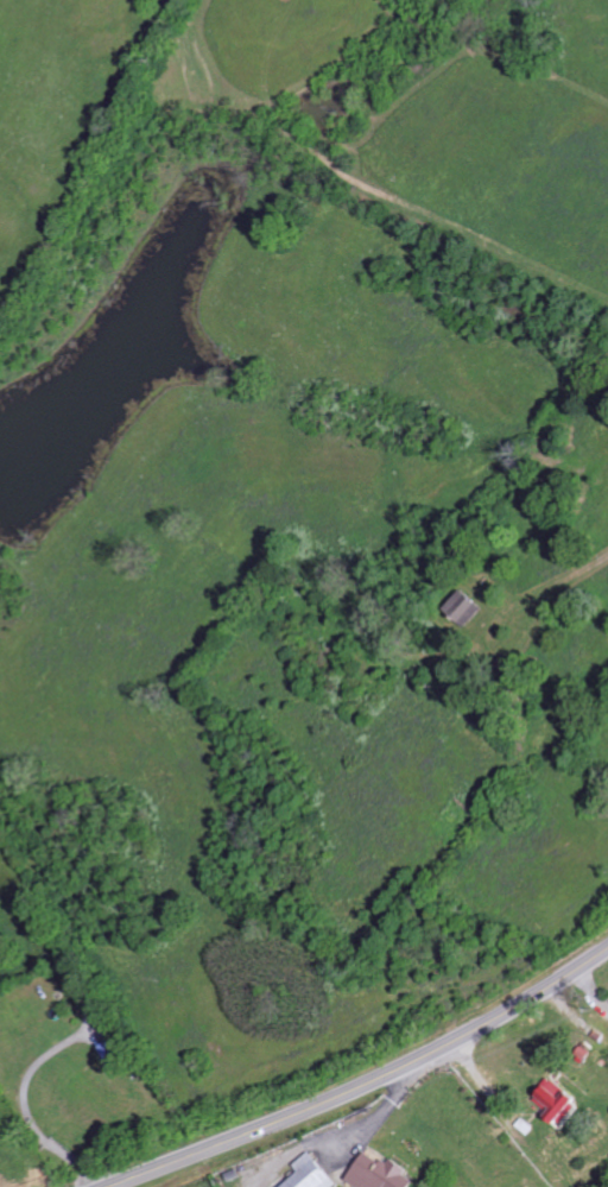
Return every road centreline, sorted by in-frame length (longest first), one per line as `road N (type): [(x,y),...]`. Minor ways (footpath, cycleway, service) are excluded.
road 1 (primary): [(114,1186),(455,1041),(607,948)]

